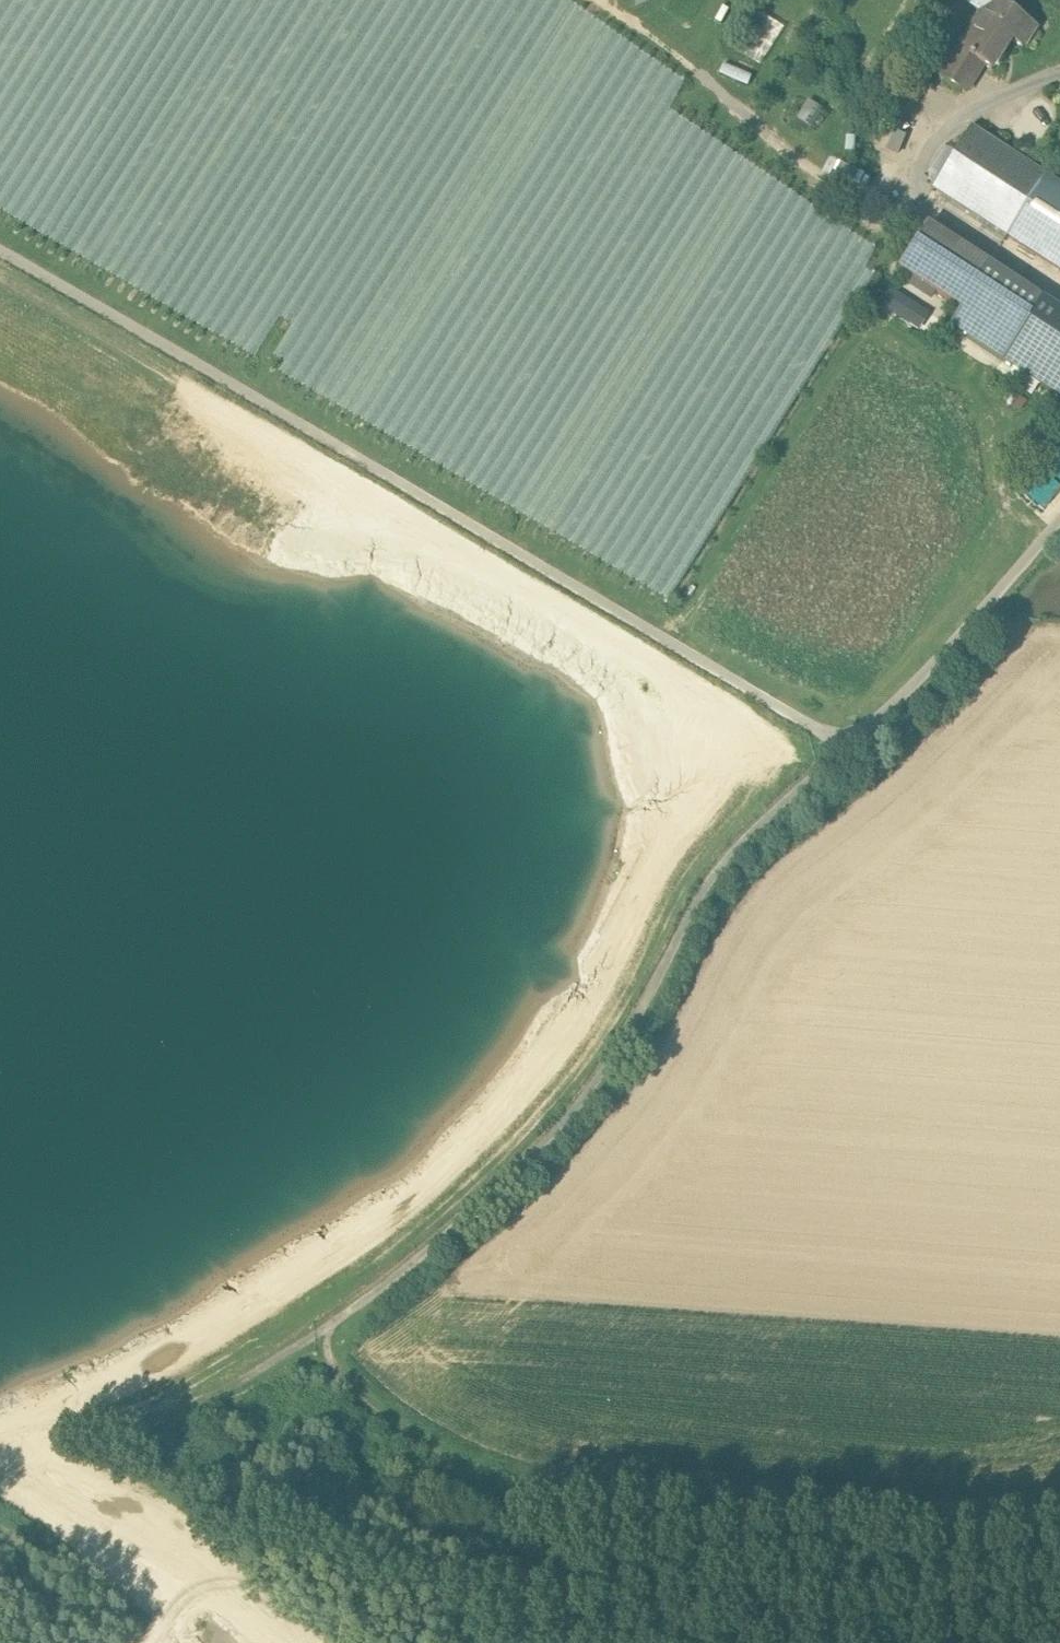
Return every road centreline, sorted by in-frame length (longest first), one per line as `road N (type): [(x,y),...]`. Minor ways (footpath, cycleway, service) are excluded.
road 1 (track): [(323,1329),(548,1139),(613,1061),(708,883),(845,743),(0,254)]
road 2 (track): [(294,1642),(46,1487)]
road 3 (track): [(323,1329),(186,1407)]

